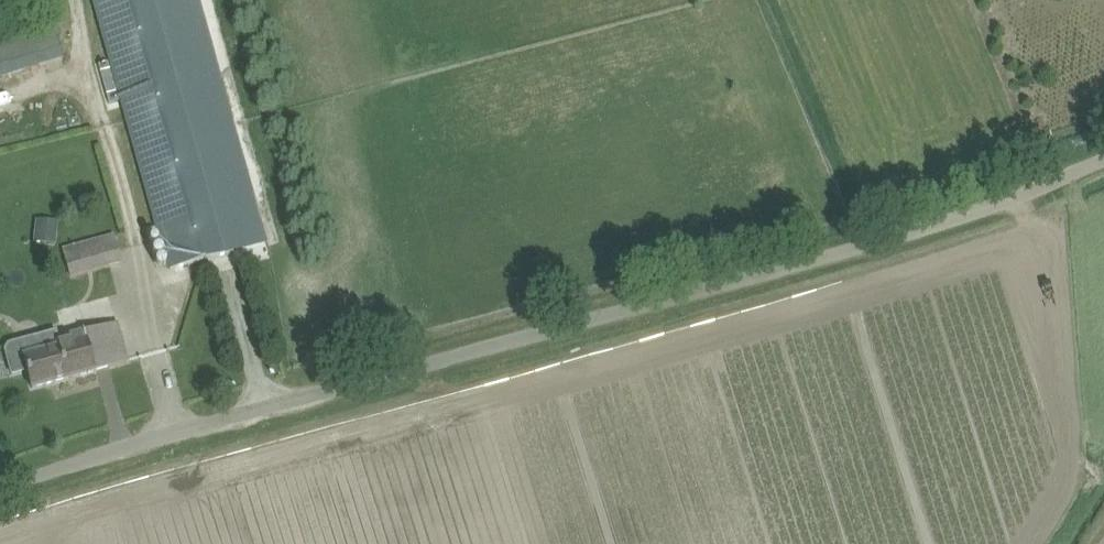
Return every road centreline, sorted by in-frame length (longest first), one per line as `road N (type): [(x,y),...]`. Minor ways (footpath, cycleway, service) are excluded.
road 1 (unclassified): [(0,488),(946,223),(1103,161)]
road 2 (track): [(1070,176),(1080,524)]

